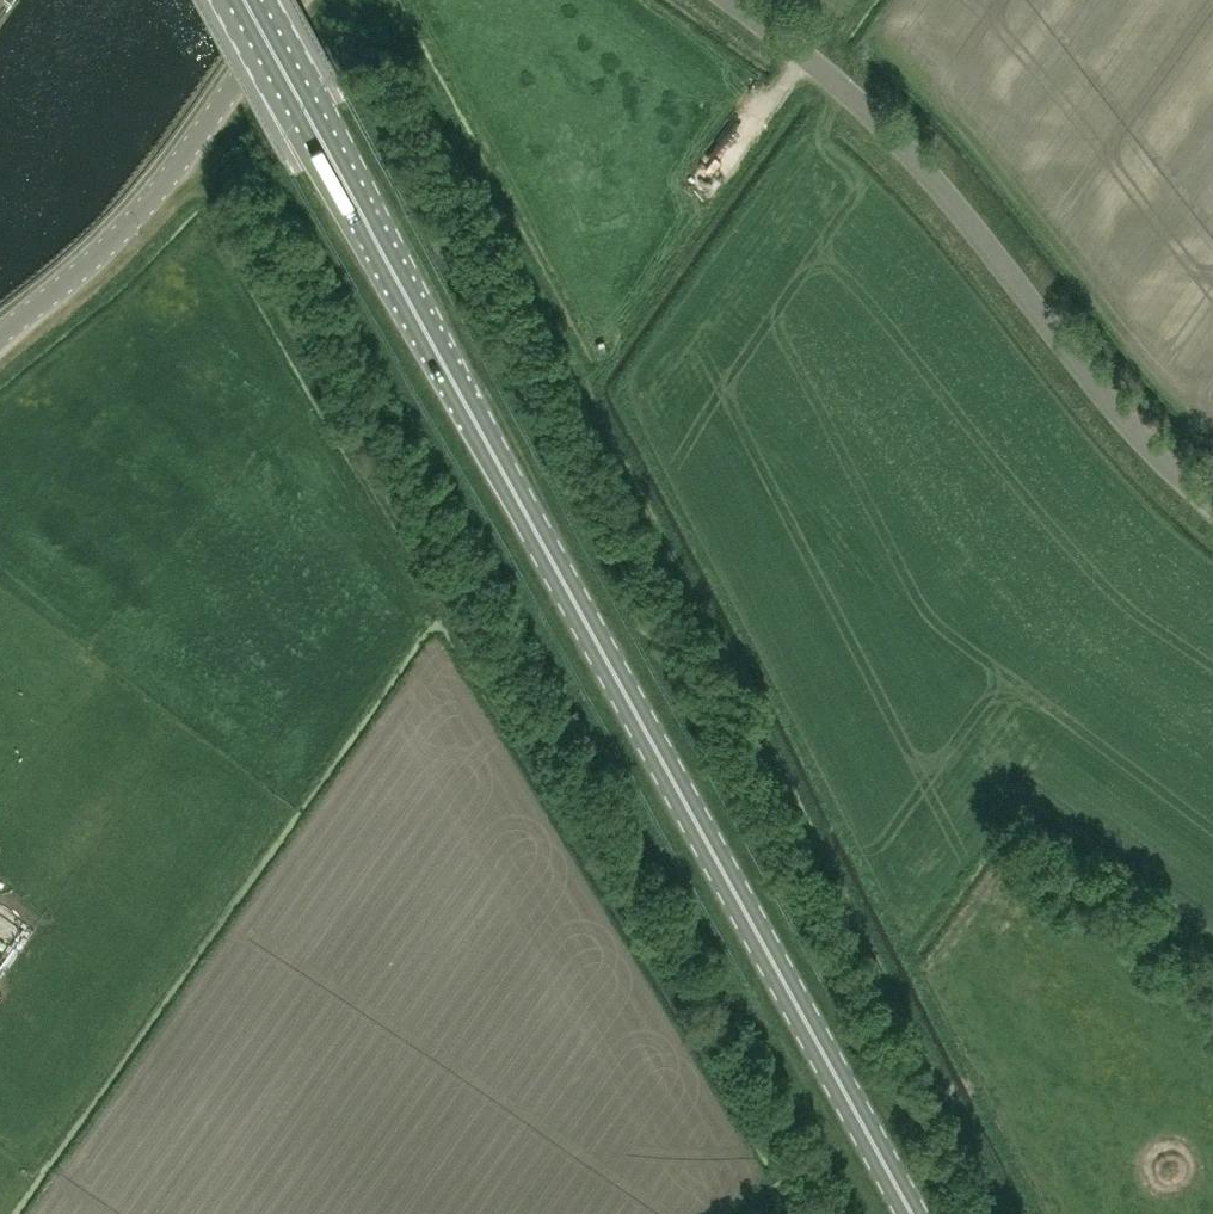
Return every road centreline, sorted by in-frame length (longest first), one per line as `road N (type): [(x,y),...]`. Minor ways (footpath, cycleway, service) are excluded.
road 1 (primary): [(911,1213),(245,0)]
road 2 (unclassified): [(1212,506),(1160,467),(865,84),(740,0)]
road 3 (tertiary): [(0,342),(125,225),(288,0)]

